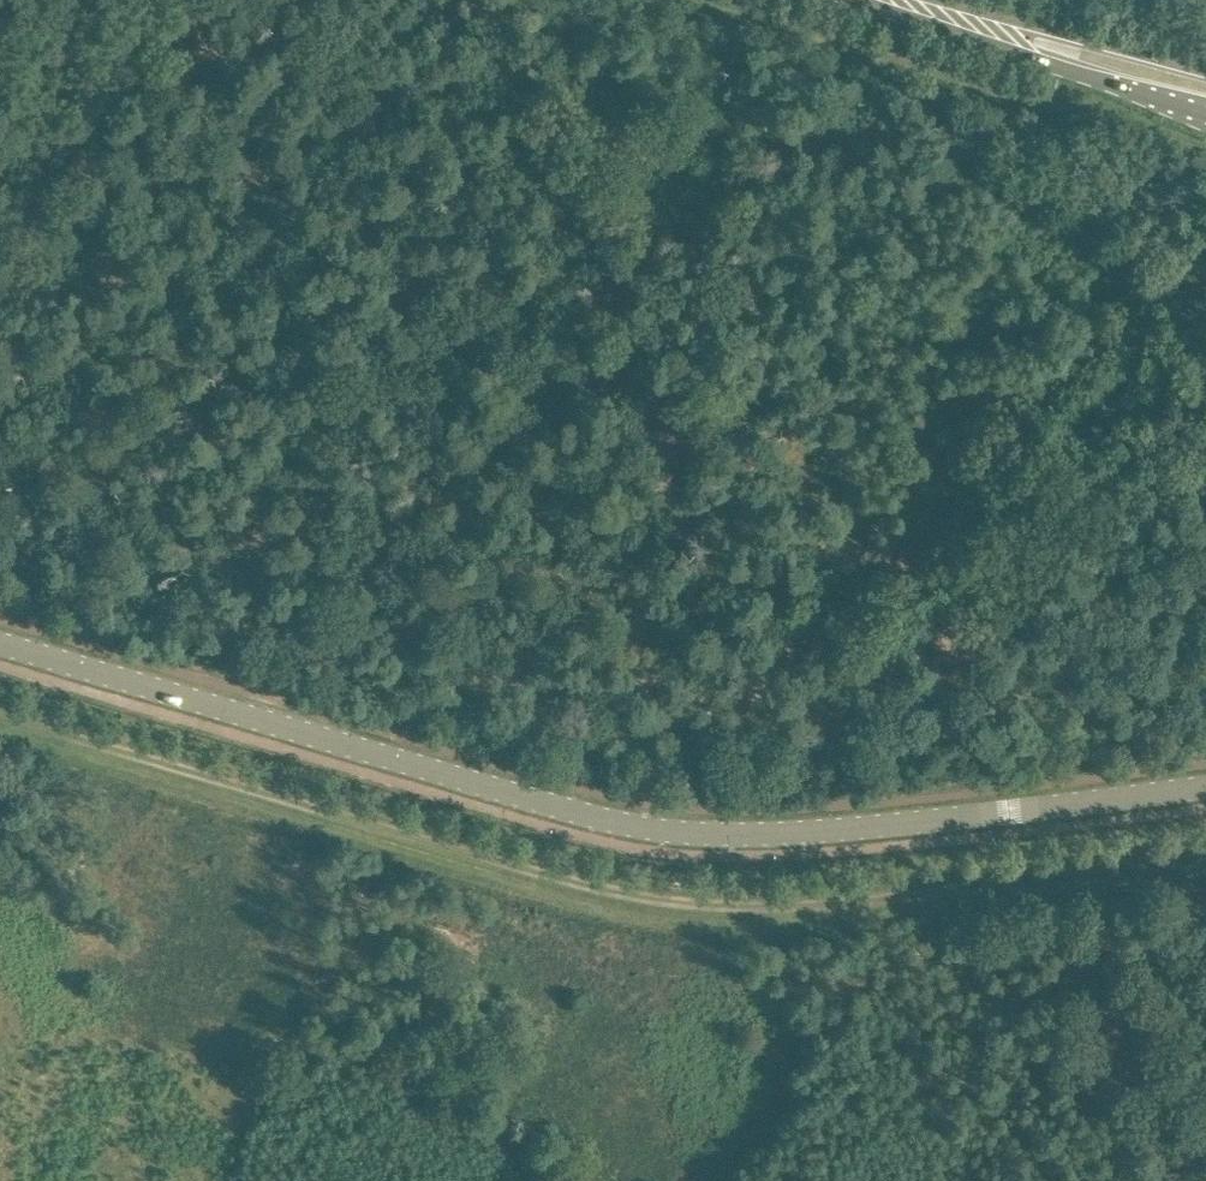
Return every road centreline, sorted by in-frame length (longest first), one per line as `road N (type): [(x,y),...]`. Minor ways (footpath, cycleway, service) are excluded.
road 1 (tertiary): [(0,644),(654,827),(801,832),(1205,787)]
road 2 (primary): [(991,28),(1085,71),(1205,111)]
road 3 (primary): [(1205,73),(991,28)]

